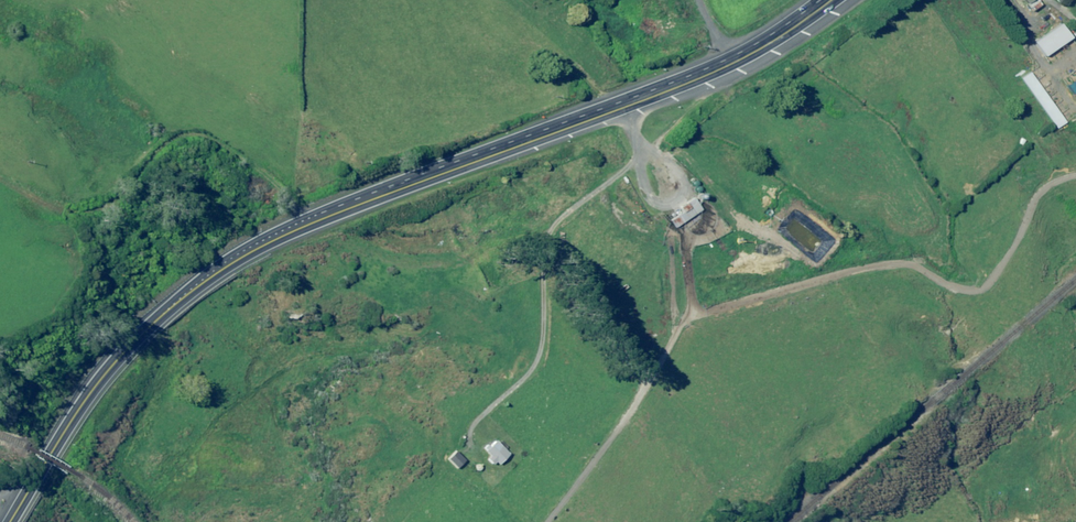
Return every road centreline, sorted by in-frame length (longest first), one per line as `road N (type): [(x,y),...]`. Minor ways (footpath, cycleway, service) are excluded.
road 1 (trunk): [(829,0),(727,66),(324,218),(219,271),(113,367),(9,521)]
road 2 (track): [(682,317),(902,263),(953,291),(977,288),(1039,193),(1075,176)]
road 3 (track): [(544,521),(622,420),(682,317),(680,247),(716,227)]
road 4 (track): [(464,445),(472,422),(530,371),(541,334),(547,240),(558,222),(639,160)]
road 5 (track): [(607,113),(681,173),(681,195),(660,205),(642,190),(639,160)]

